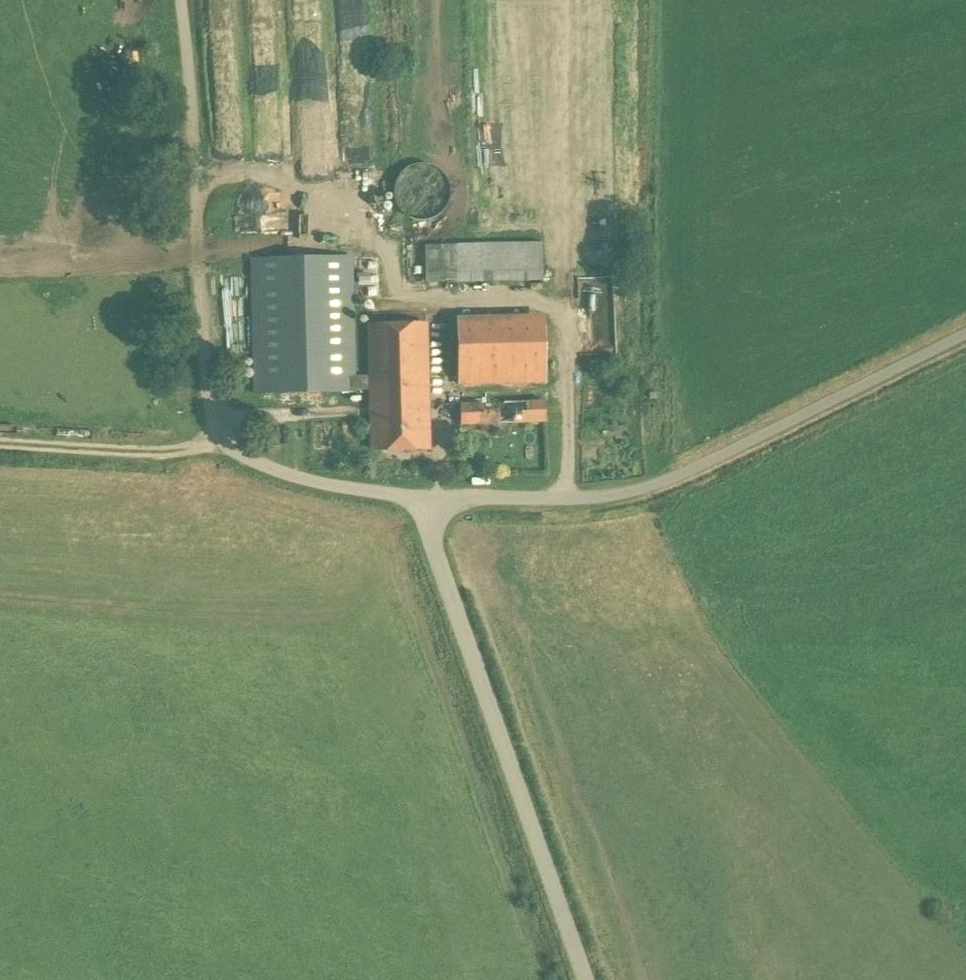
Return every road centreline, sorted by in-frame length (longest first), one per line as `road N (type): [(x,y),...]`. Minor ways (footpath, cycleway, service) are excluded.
road 1 (unclassified): [(180,0),(217,432),(254,463),(304,480),(430,499)]
road 2 (unclassified): [(430,499),(632,493),(965,335)]
road 3 (unclassified): [(583,979),(434,555),(430,499)]
road 4 (track): [(484,0),(472,85),(484,172),(448,228),(383,251)]
road 5 (track): [(0,444),(199,448),(217,432)]

